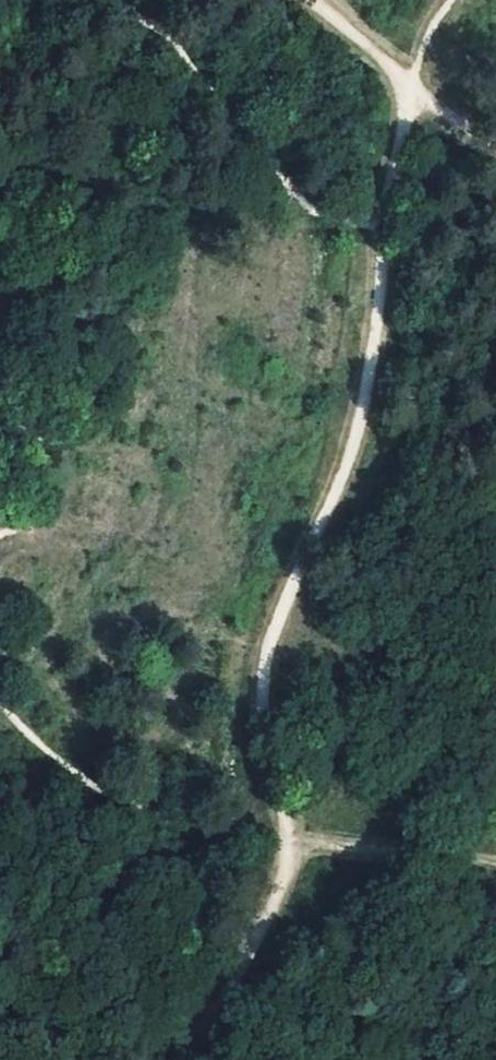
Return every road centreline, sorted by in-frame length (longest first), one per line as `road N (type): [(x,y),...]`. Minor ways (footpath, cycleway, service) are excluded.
road 1 (track): [(379,227),(365,410),(341,485),(284,607),(260,695),(288,843),(495,867)]
road 2 (track): [(0,696),(113,802),(199,831),(288,843)]
road 3 (track): [(312,0),(495,156)]
road 4 (track): [(407,83),(379,227)]

